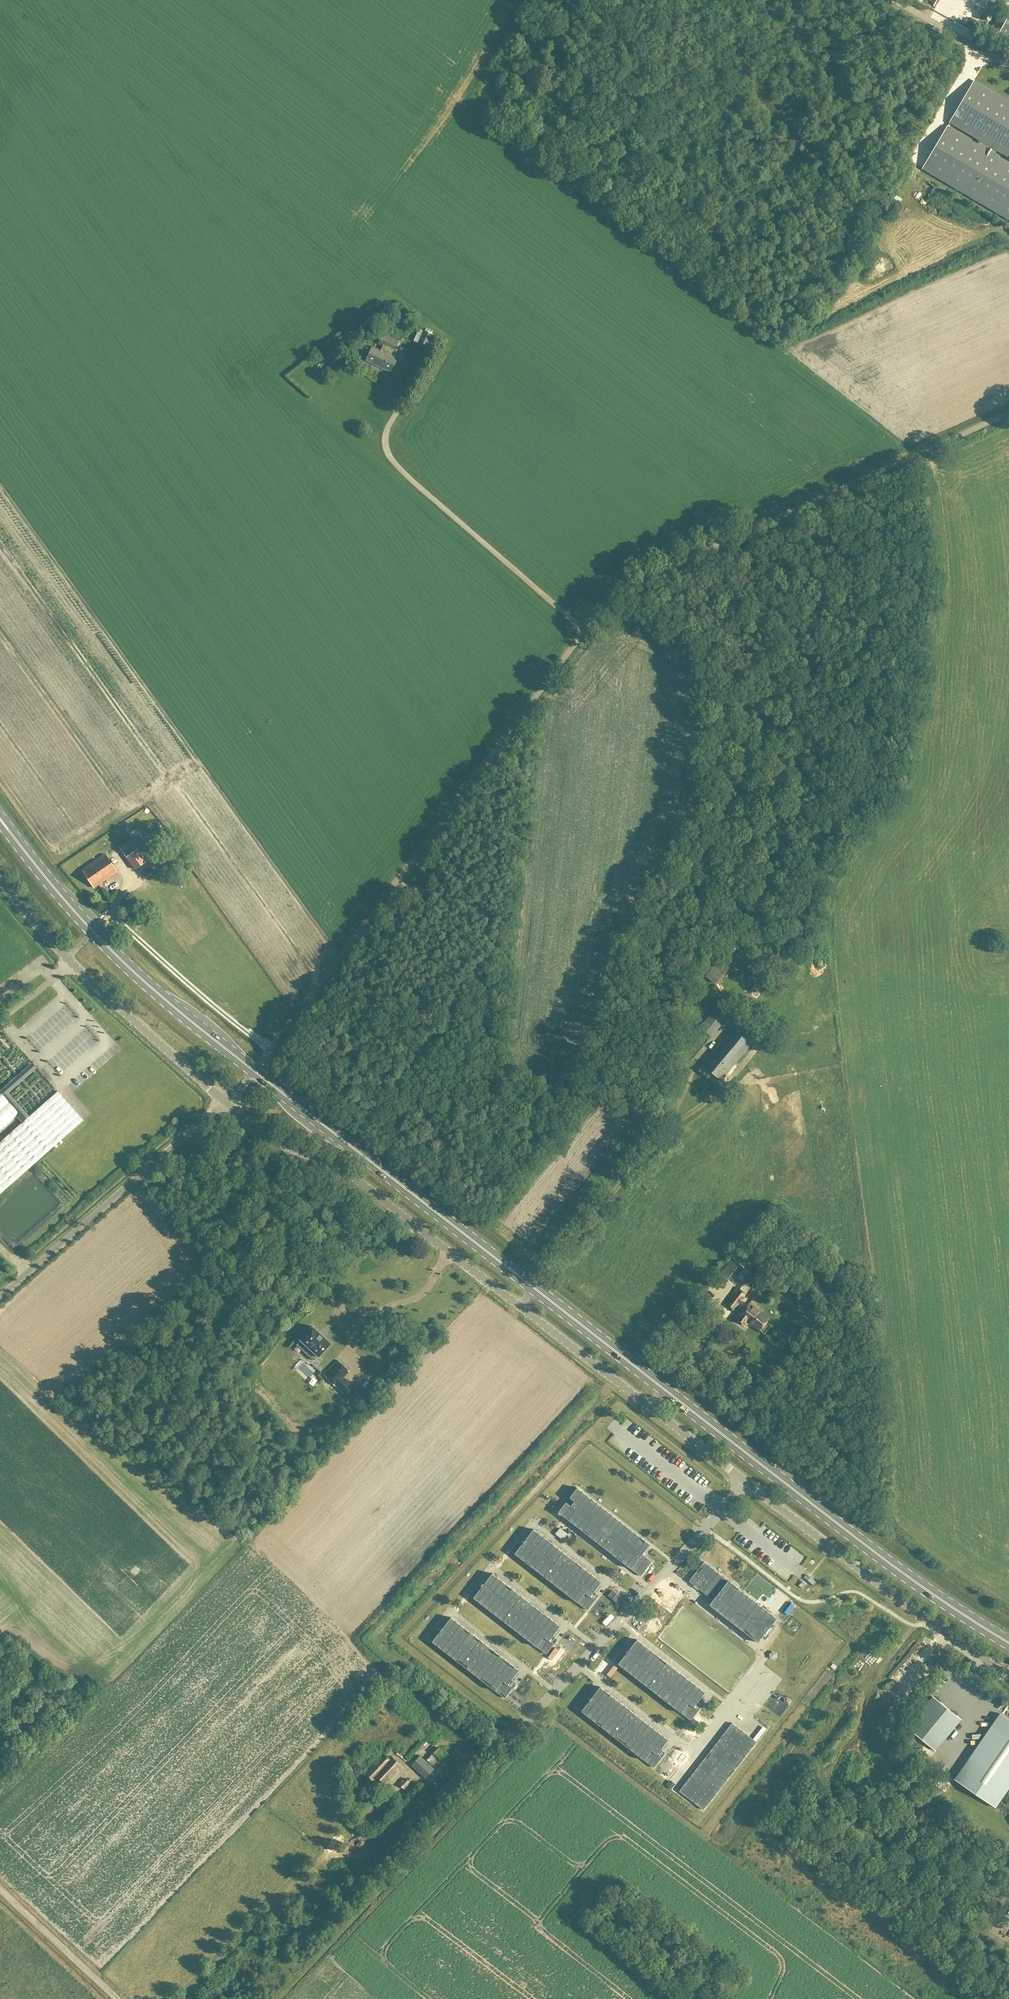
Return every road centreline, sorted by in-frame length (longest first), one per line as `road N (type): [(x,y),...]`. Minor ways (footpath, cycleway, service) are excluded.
road 1 (unclassified): [(254,1071),(613,596),(1008,412)]
road 2 (unclassified): [(1008,1677),(356,1179),(270,1139),(224,1102)]
road 3 (primary): [(1008,1645),(928,1592),(254,1071)]
road 4 (track): [(521,1729),(387,1849),(365,1858),(321,1857),(186,1998)]
road 5 (primary): [(254,1071),(118,957),(0,820)]
road 6 (unclassified): [(224,1102),(66,959),(0,883)]
road 7 (unclassified): [(0,1296),(224,1102)]
road 8 (track): [(0,1891),(116,1998)]

